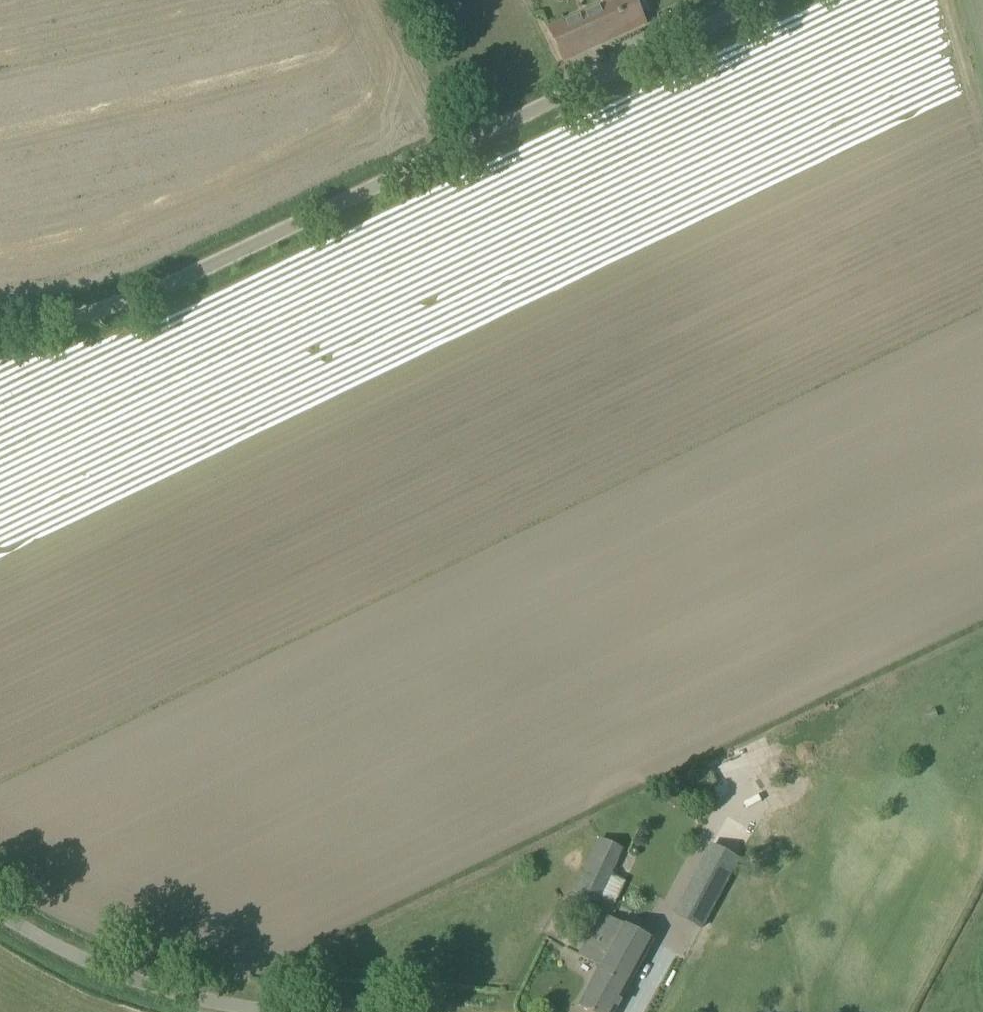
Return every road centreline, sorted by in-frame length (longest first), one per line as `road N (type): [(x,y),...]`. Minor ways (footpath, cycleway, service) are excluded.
road 1 (unclassified): [(0,326),(42,324),(161,289),(765,0)]
road 2 (unclassified): [(319,1011),(162,994),(0,917)]

